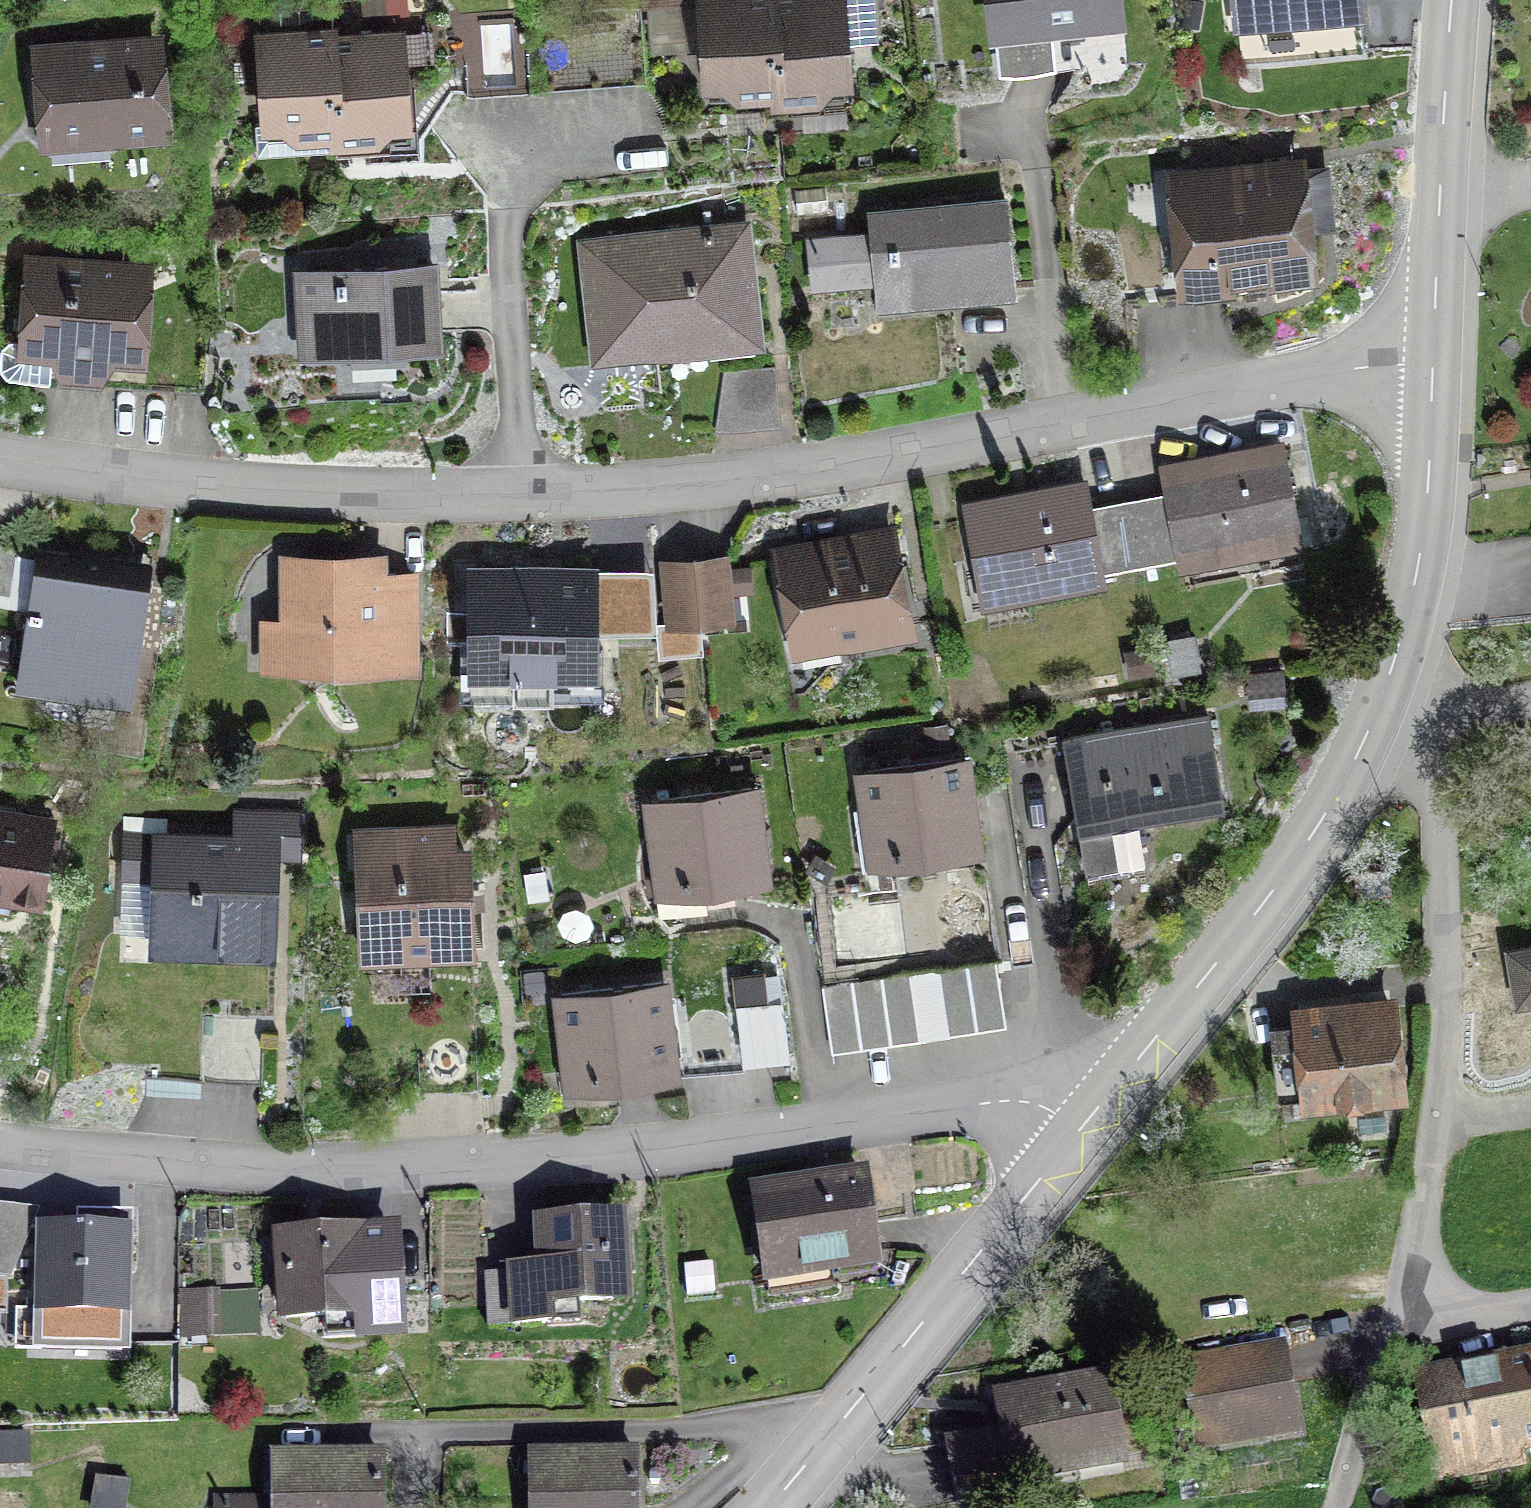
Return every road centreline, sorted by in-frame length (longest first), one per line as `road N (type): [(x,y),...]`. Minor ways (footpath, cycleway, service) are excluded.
road 1 (residential): [(1081,1127),(1053,1110),(1003,1100),(723,1140),(334,1170),(0,1146)]
road 2 (residential): [(1433,363),(1292,376),(813,471),(521,496)]
road 3 (residential): [(1381,695),(1428,798),(1443,940),(1435,1118),(1403,1313)]
road 4 (tertiary): [(1081,1127),(1314,830),(1381,695)]
road 5 (residential): [(521,496),(344,496),(0,460)]
road 6 (tertiary): [(768,1507),(1081,1127)]
road 7 (tertiary): [(1381,695),(1421,549),(1433,363)]
road 8 (residential): [(521,496),(508,197)]
road 9 (residential): [(1403,1313),(1336,1504)]
road 10 (tertiary): [(1441,201),(1452,0)]
road 11 (tertiary): [(1433,363),(1441,201)]
road 12 (residential): [(1381,695),(1436,702),(1530,694)]
road 13 (residential): [(1530,1304),(1403,1313)]

